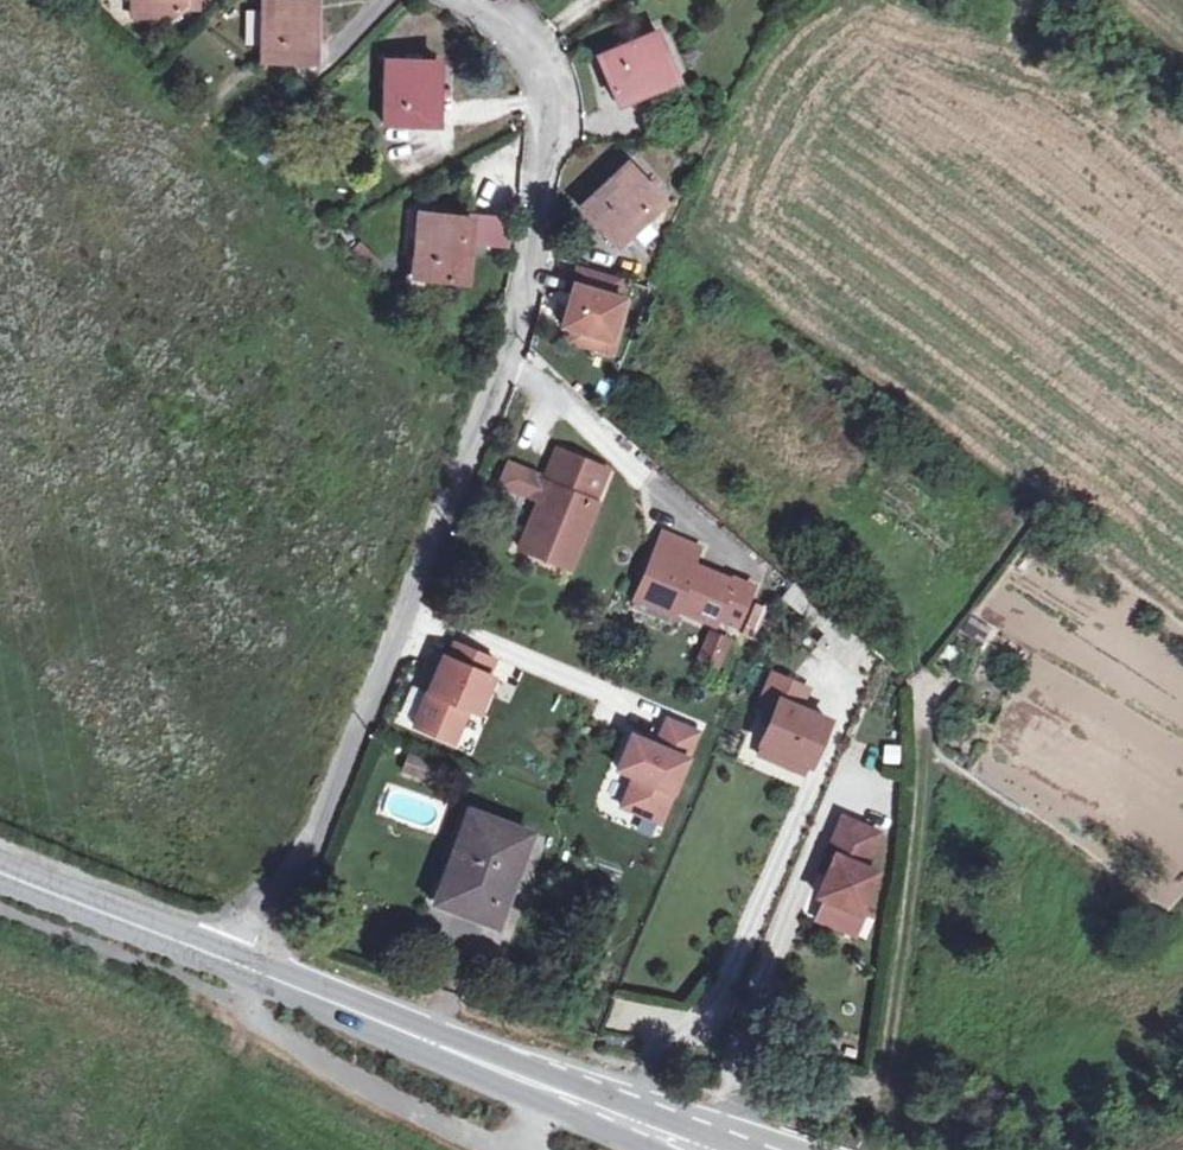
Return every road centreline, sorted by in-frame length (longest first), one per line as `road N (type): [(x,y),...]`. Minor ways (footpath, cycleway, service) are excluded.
road 1 (residential): [(249,969),(308,851),(504,355),(533,222),(545,130),(542,82),(527,52),(452,0)]
road 2 (secondary): [(703,1133),(249,969)]
road 3 (track): [(726,1104),(869,1093),(890,1059),(924,770)]
road 4 (secondary): [(249,969),(656,1149)]
road 5 (secondary): [(0,868),(249,969)]

